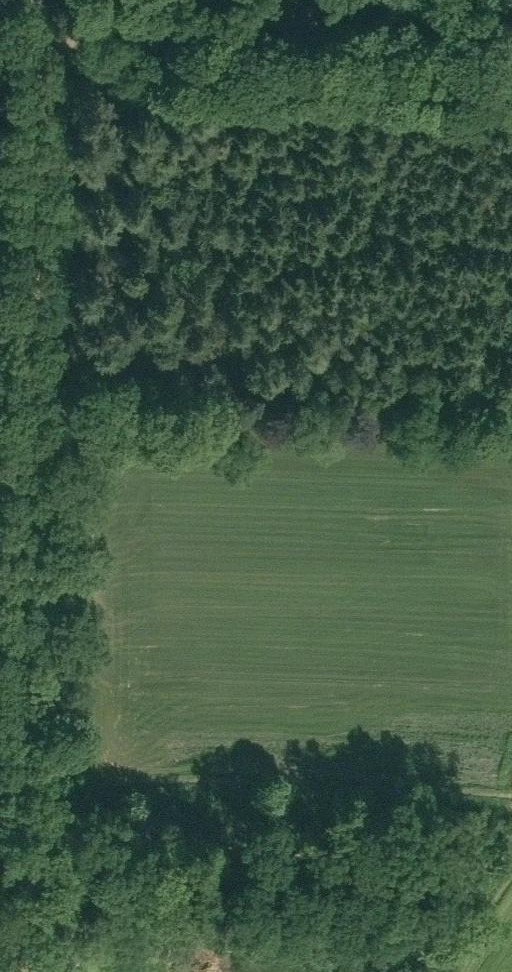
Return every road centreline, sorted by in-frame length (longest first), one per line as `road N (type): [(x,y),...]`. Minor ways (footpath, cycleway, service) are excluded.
road 1 (track): [(54,0),(29,971)]
road 2 (track): [(0,843),(496,849)]
road 3 (track): [(54,35),(511,65)]

